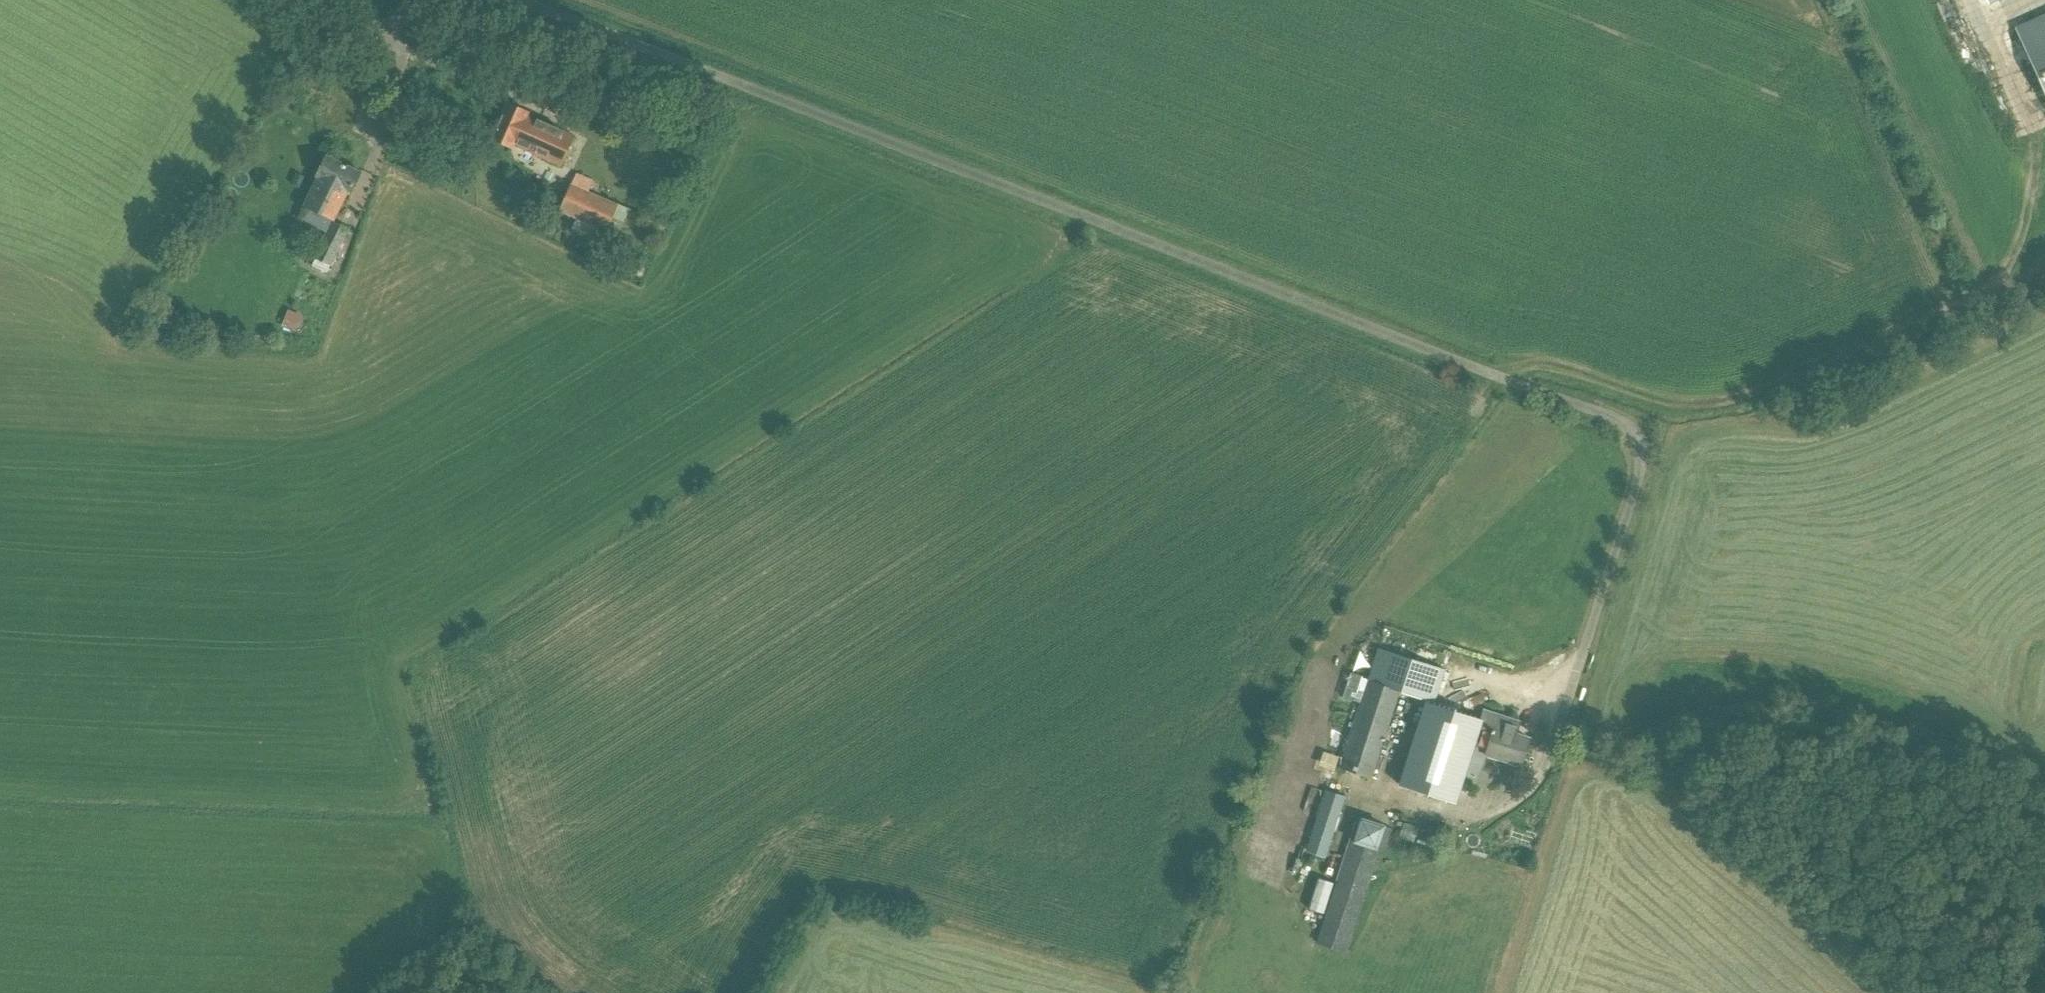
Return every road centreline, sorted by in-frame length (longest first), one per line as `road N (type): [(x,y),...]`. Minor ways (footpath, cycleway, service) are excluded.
road 1 (track): [(1558,731),(1645,453),(1630,422),(539,0)]
road 2 (unclassified): [(423,0),(404,24),(382,31),(315,0)]

